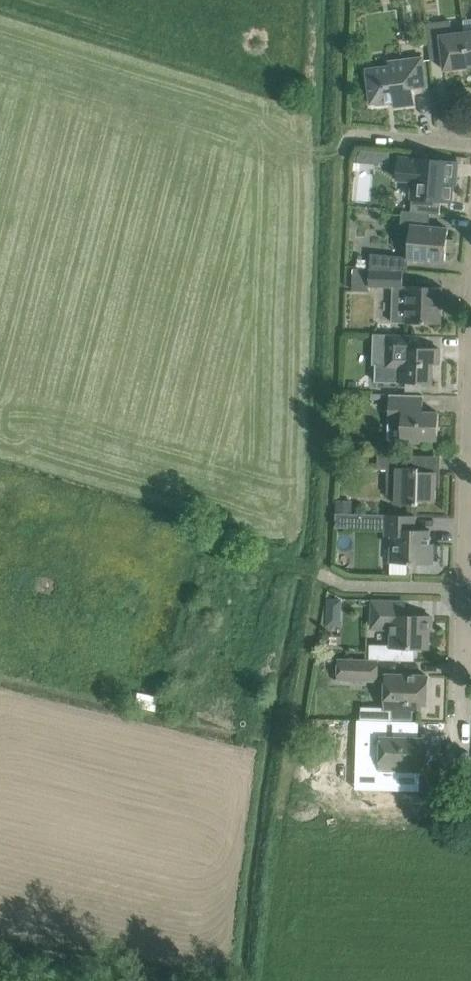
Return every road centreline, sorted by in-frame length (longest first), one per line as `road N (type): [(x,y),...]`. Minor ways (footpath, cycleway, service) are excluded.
road 1 (residential): [(466,587),(470,412)]
road 2 (unclassified): [(344,142),(355,135),(470,143)]
road 3 (residential): [(461,772),(464,647)]

